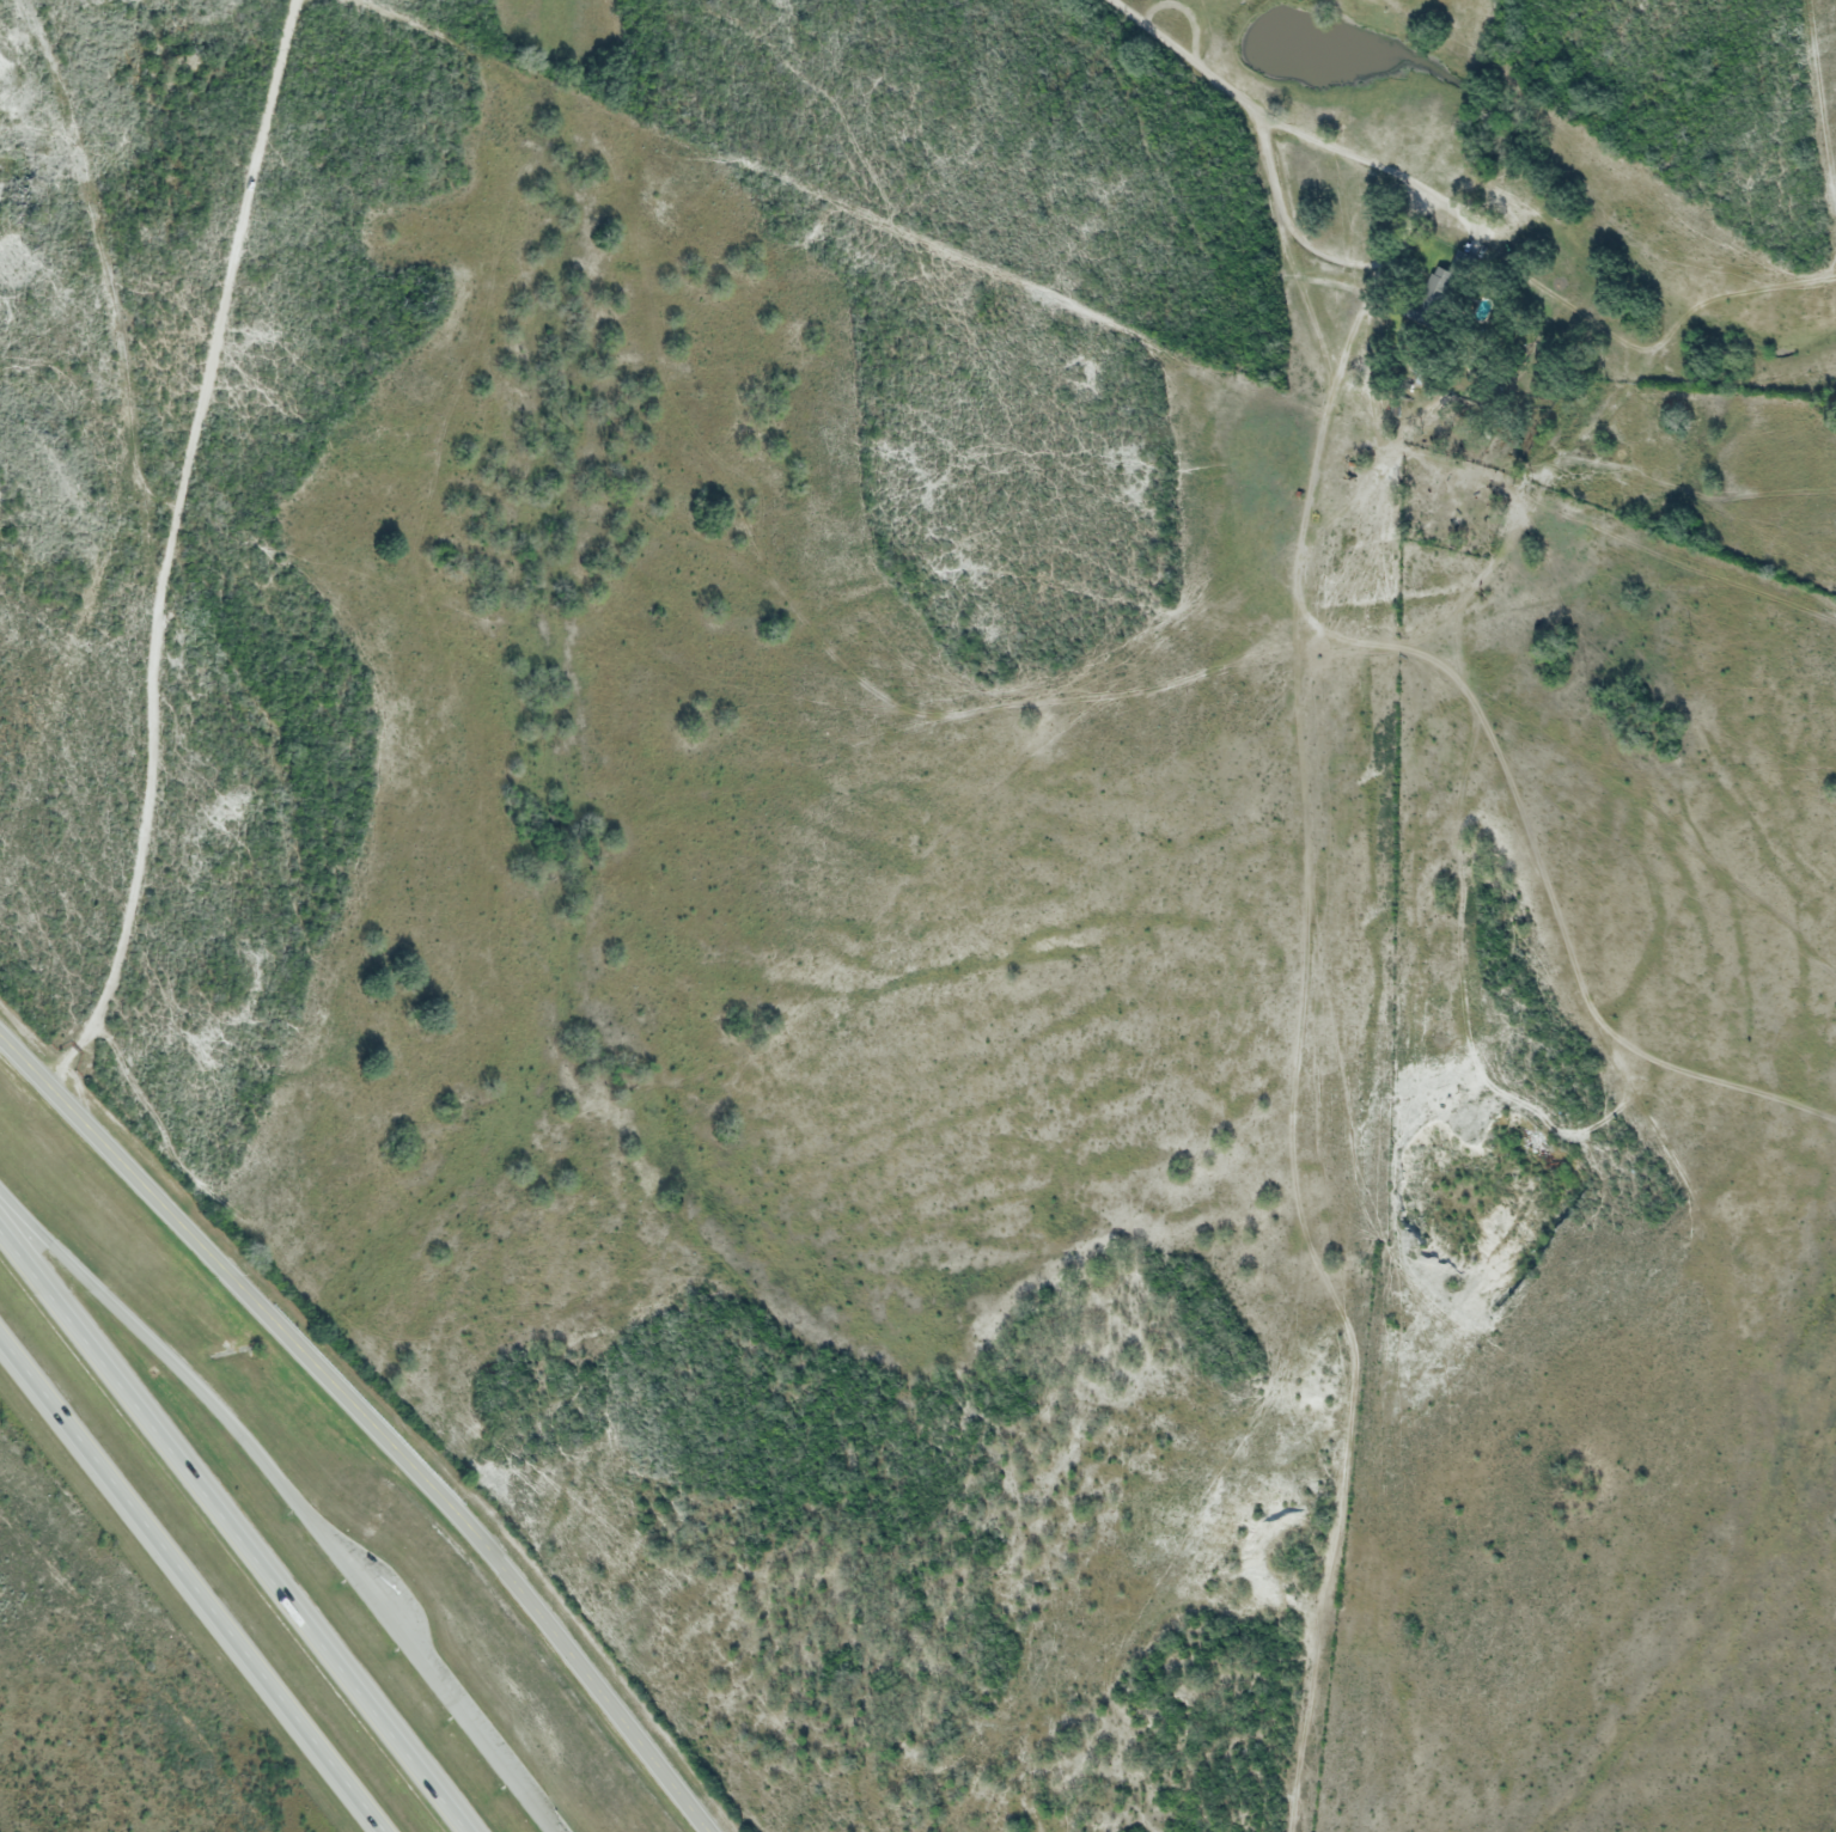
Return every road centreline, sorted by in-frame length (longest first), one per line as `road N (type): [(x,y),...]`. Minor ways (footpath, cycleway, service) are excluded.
road 1 (tertiary): [(709,1831),(468,1527),(0,1039)]
road 2 (motorway): [(473,1831),(0,1227)]
road 3 (motorway): [(0,1343),(377,1831)]

